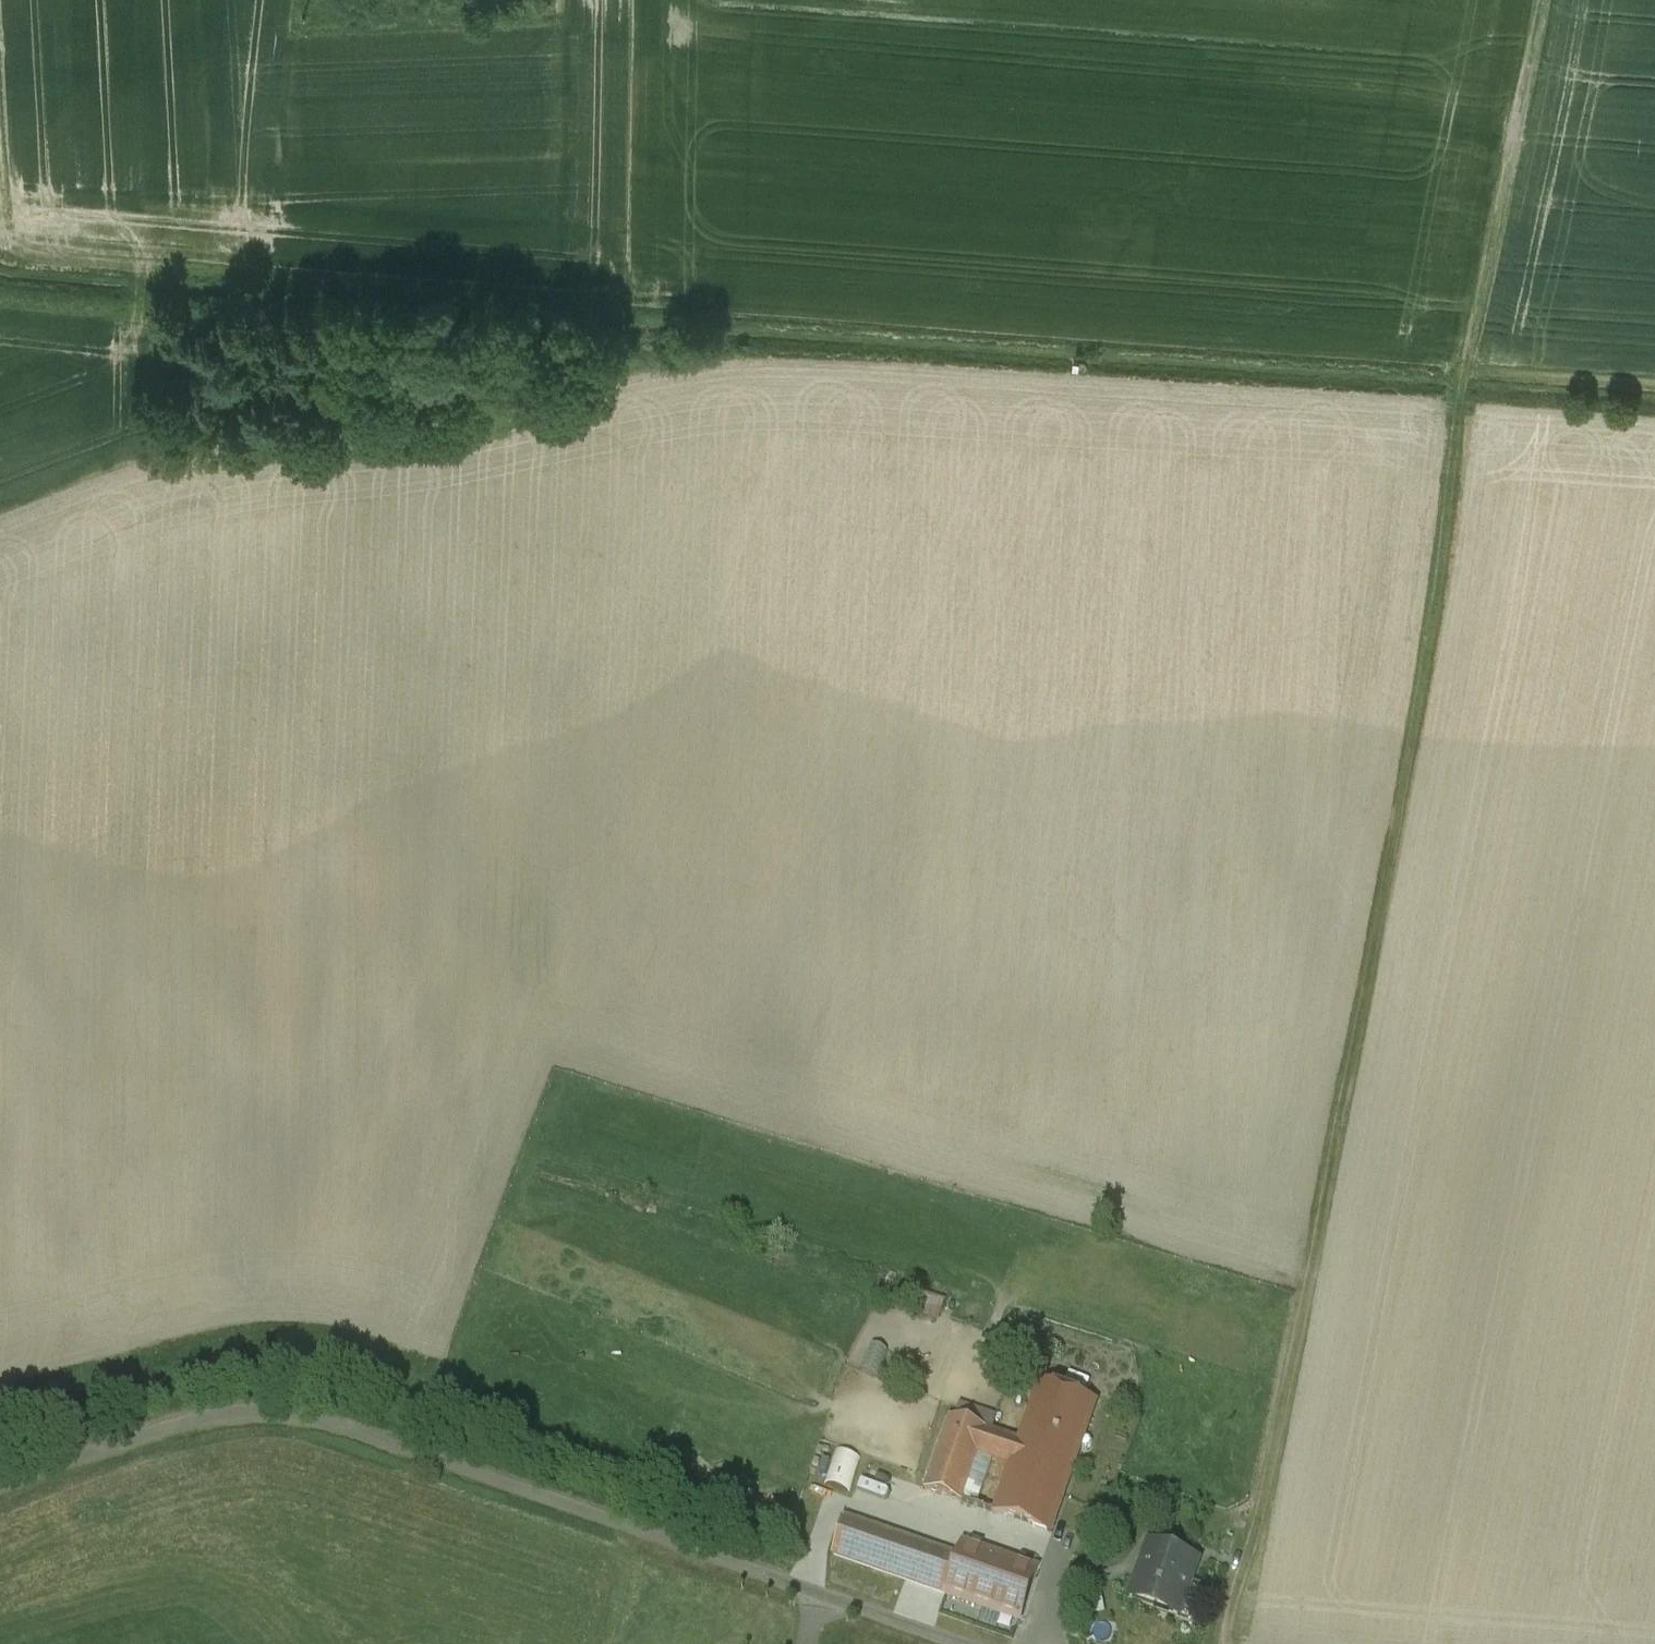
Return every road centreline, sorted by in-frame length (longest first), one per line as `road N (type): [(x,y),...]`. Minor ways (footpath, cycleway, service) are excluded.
road 1 (track): [(1226,1643),(1307,1301),(1384,914),(1440,570),(1458,402),(1541,0)]
road 2 (unclassified): [(0,1487),(183,1424),(271,1411),(962,1643)]

